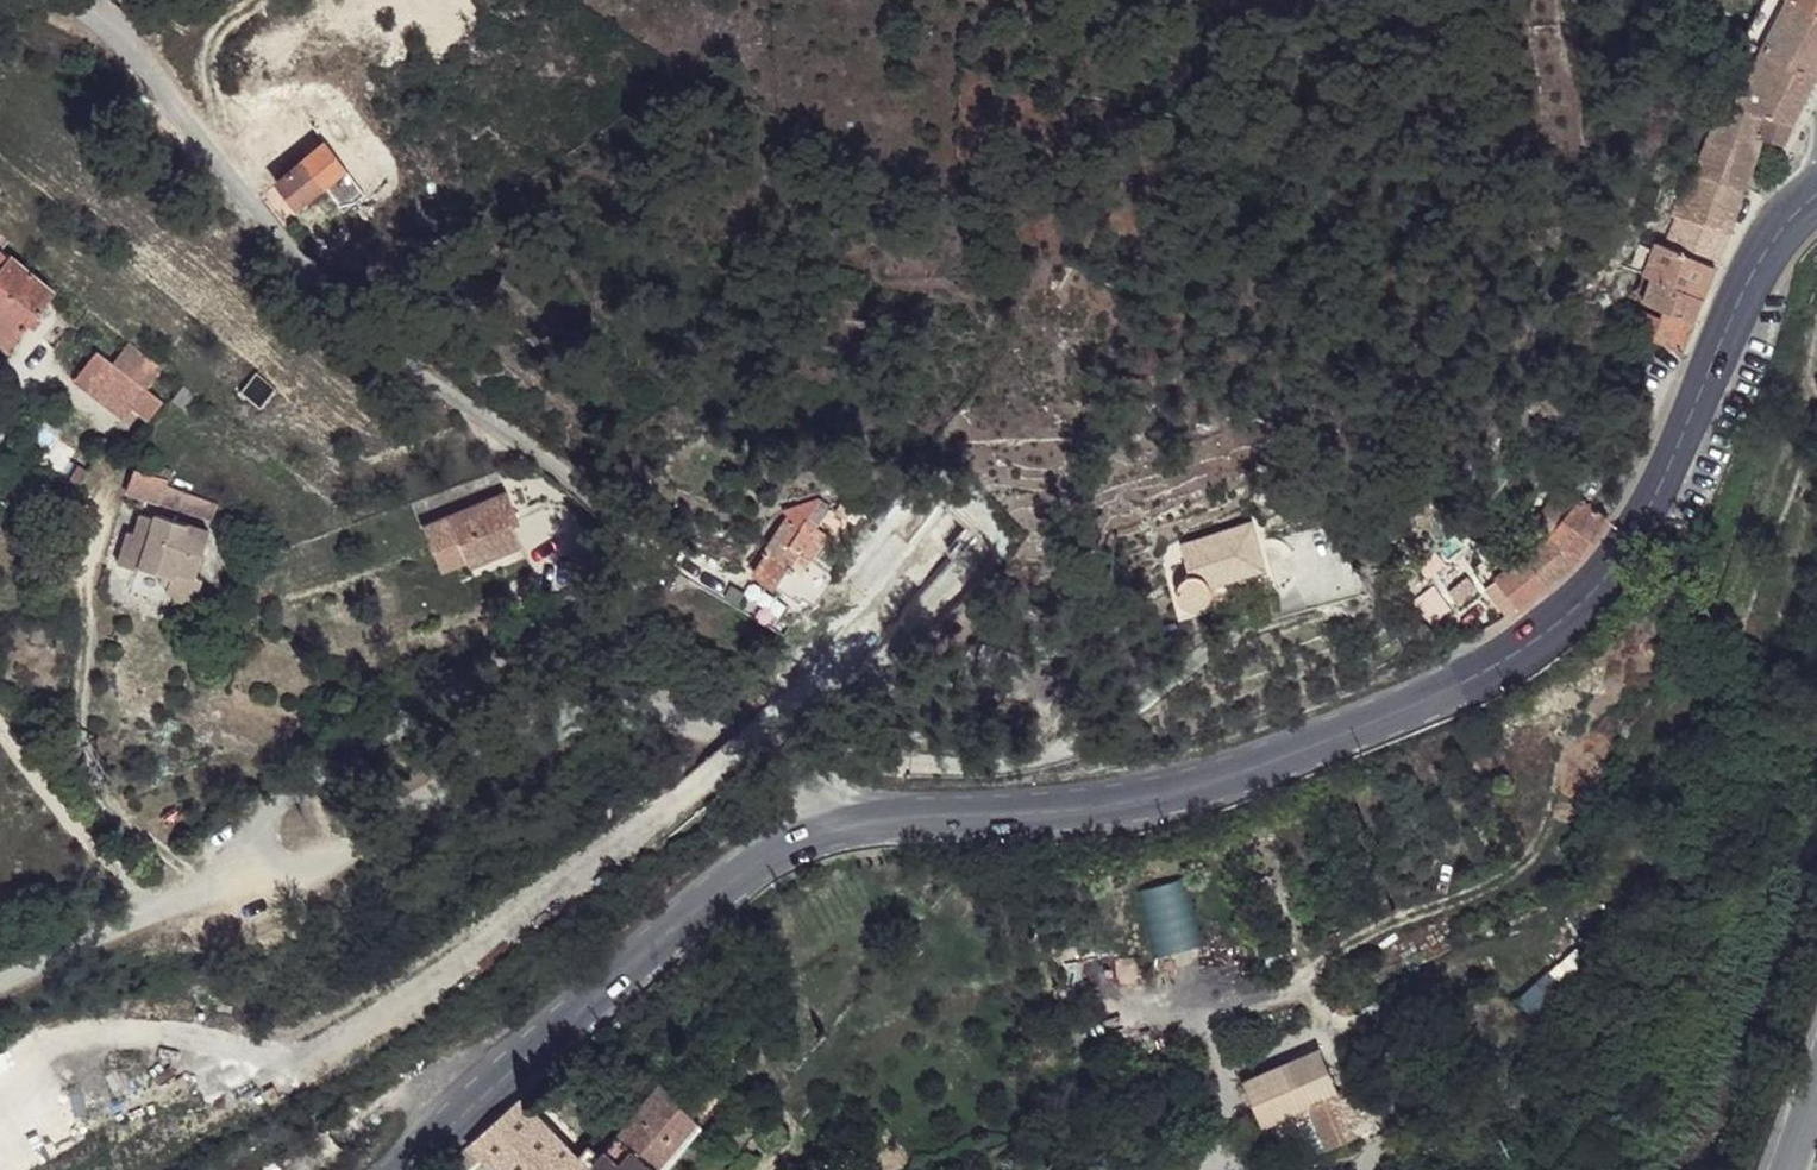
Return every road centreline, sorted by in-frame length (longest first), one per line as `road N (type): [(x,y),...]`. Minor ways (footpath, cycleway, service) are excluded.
road 1 (unclassified): [(236,889),(242,841),(420,687),(586,589),(672,552),(494,412),(370,330),(239,201),(170,87),(79,0)]
road 2 (unclassified): [(236,889),(587,725),(641,719),(733,733),(776,750),(860,825)]
road 3 (primary): [(1486,670),(1164,794),(1050,812),(860,825)]
road 4 (primary): [(1486,670),(1605,589),(1637,554),(1770,248),(1816,196)]
road 5 (primary): [(860,825),(762,860),(671,931),(410,1169)]
road 6 (unclassified): [(0,967),(160,904),(236,889)]

